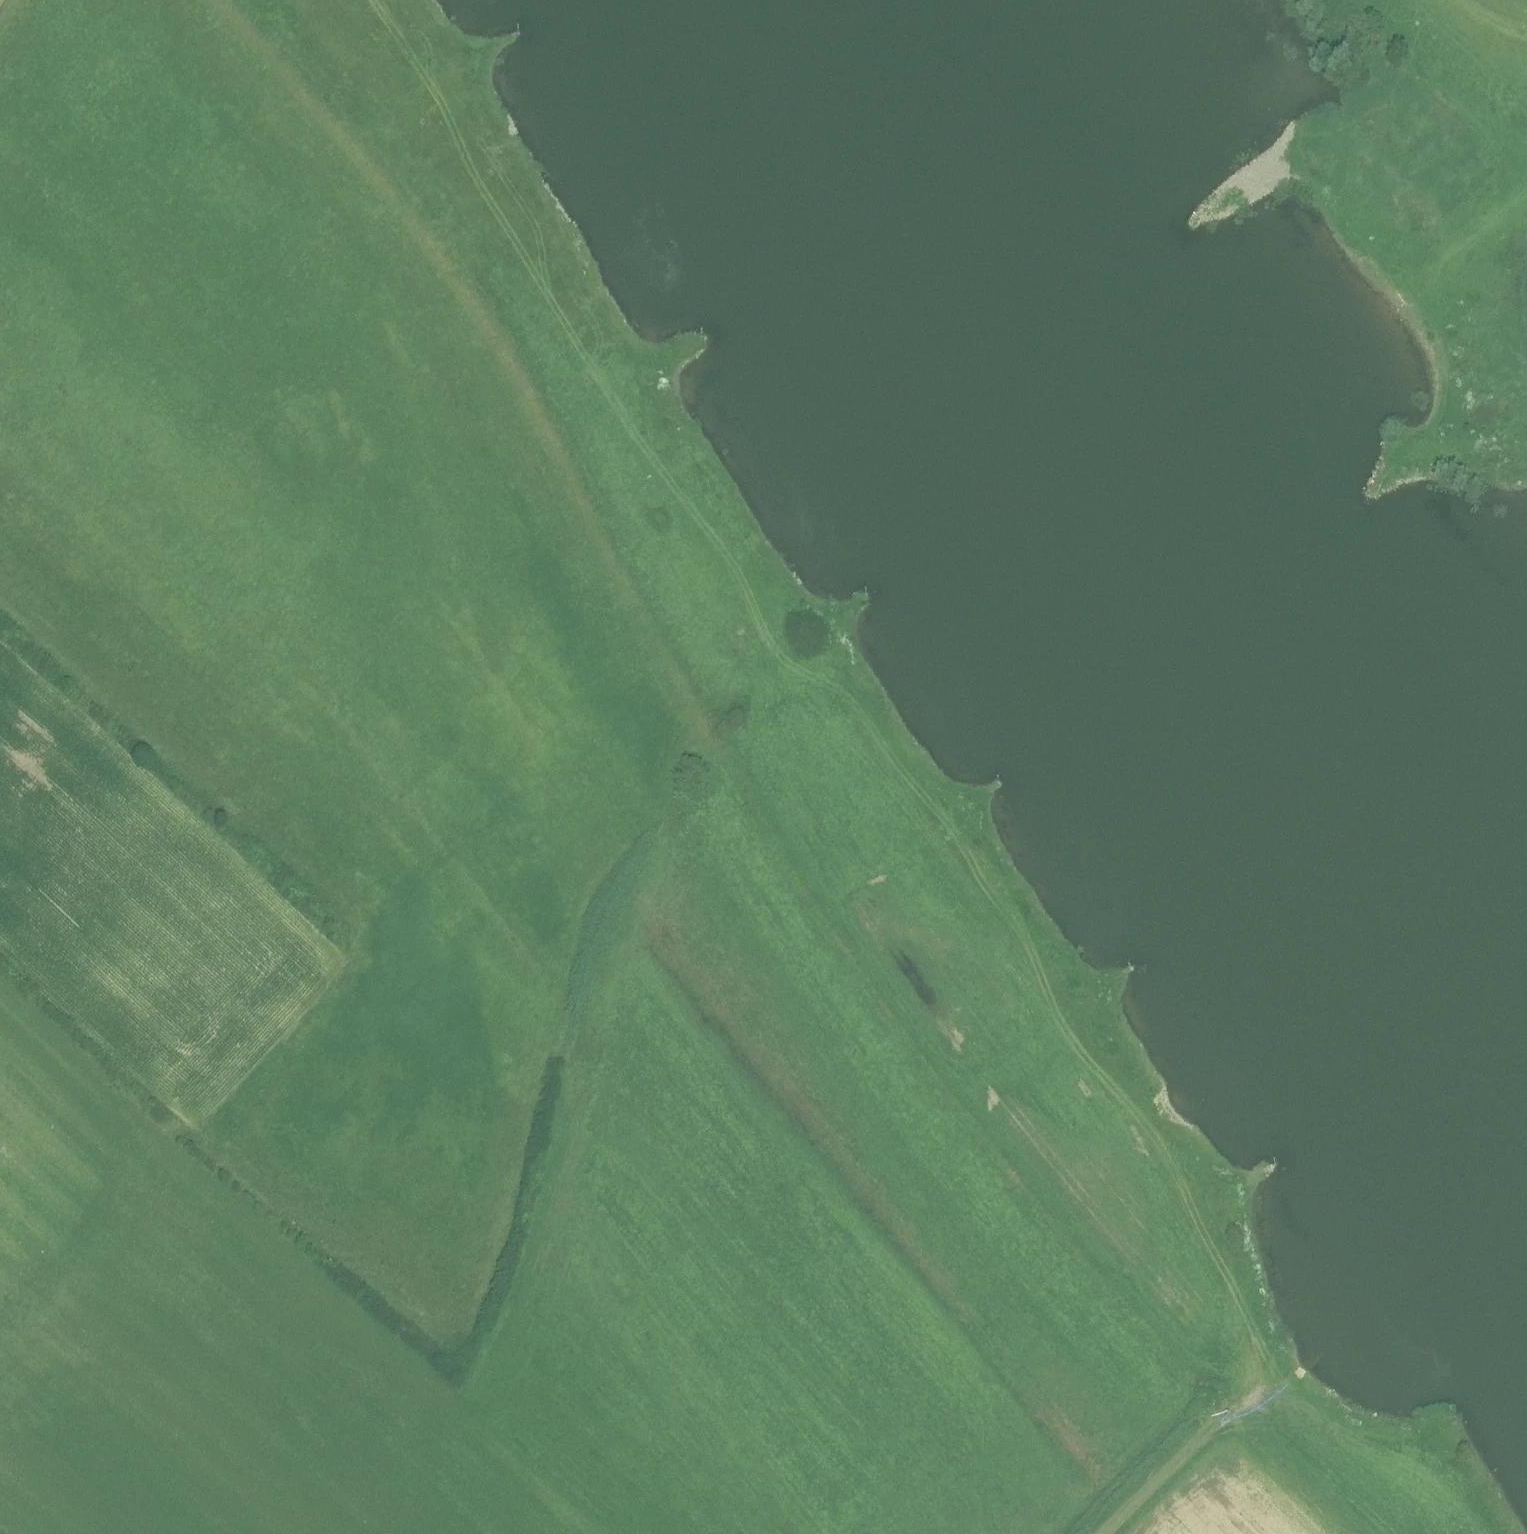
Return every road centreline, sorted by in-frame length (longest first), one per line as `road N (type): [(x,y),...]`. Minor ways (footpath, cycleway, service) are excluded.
road 1 (track): [(1231,1411),(1106,1533)]

